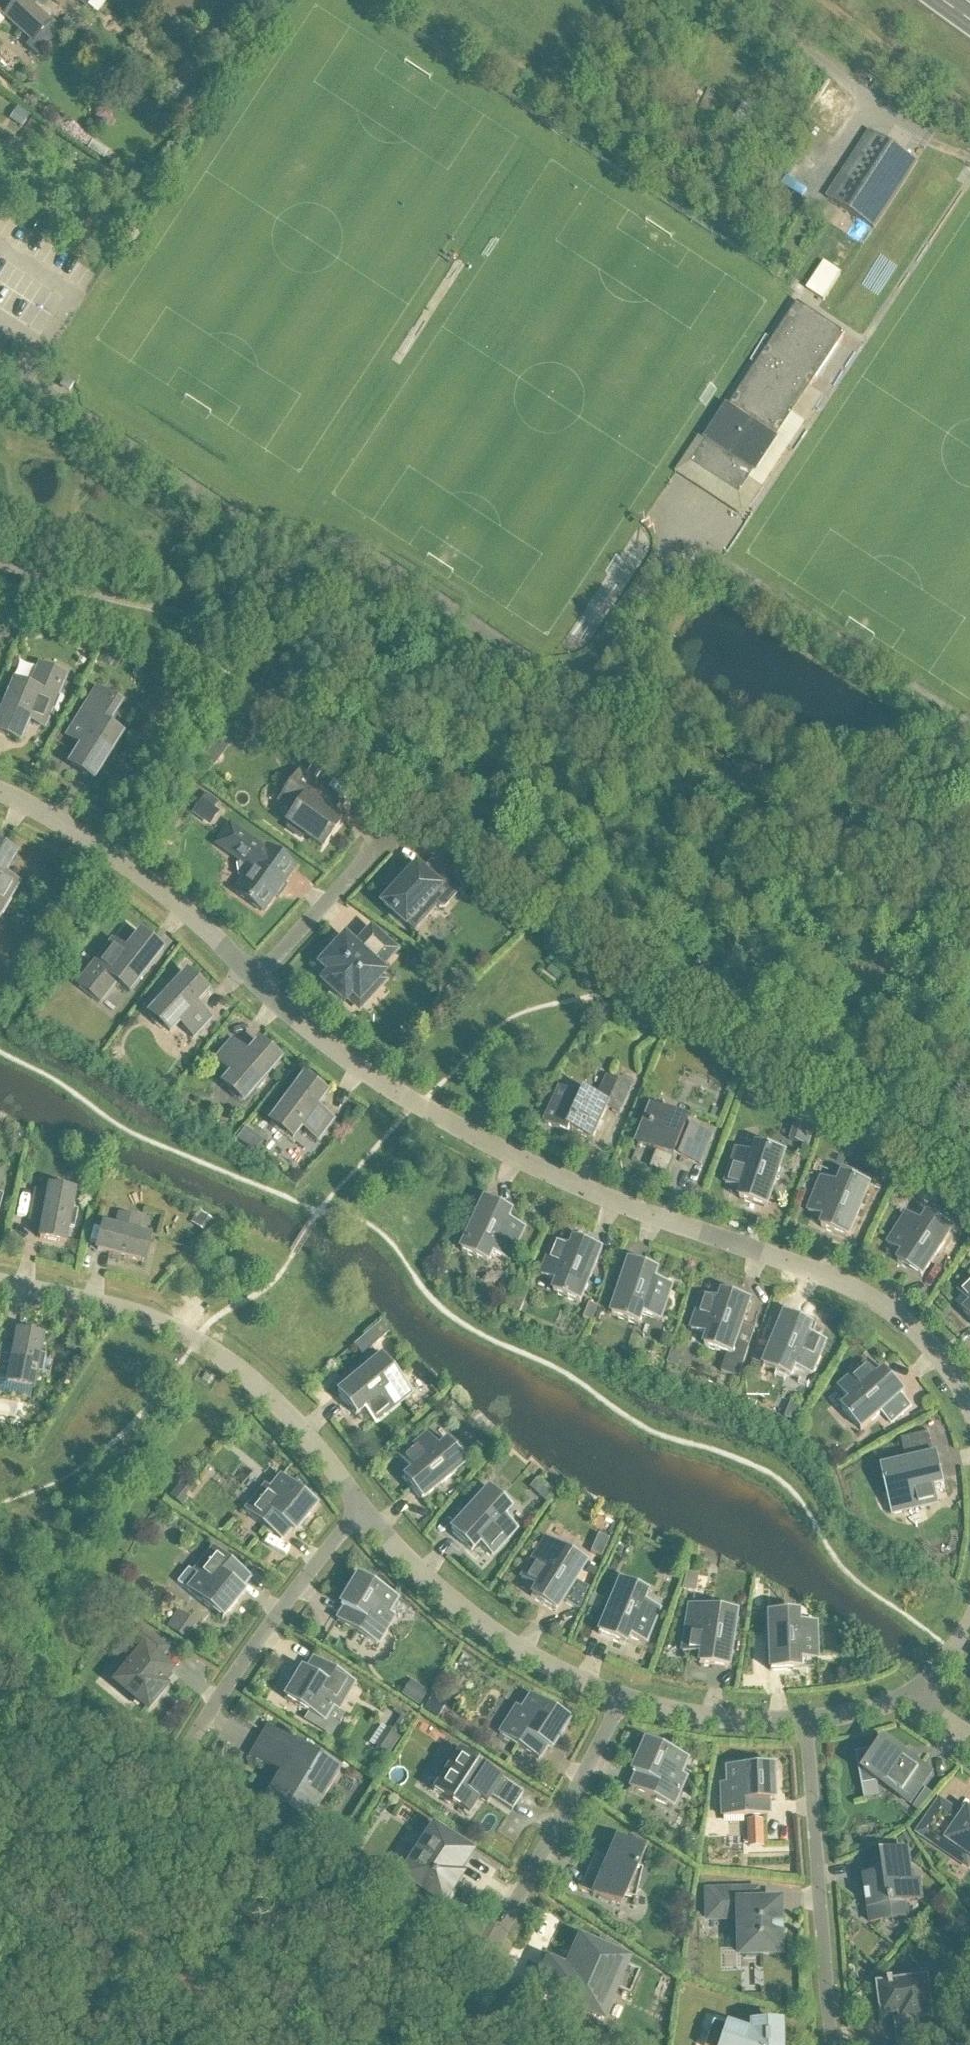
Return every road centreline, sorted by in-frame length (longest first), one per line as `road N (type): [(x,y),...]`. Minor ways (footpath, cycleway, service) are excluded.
road 1 (residential): [(969,1406),(927,1344),(865,1299),(501,1153),(350,1063),(254,983)]
road 2 (residential): [(0,1285),(148,1322),(222,1359),(297,1426),(366,1515)]
road 3 (residential): [(832,2044),(807,1725)]
road 4 (residential): [(366,1515),(428,1583),(512,1650),(619,1701)]
road 5 (residential): [(254,983),(211,935),(132,872),(0,796)]
road 6 (residential): [(366,1515),(258,1640),(184,1752)]
road 7 (residential): [(619,1701),(489,1955)]
road 8 (residential): [(254,983),(398,824)]
road 9 (residential): [(619,1701),(716,1723),(807,1725)]

